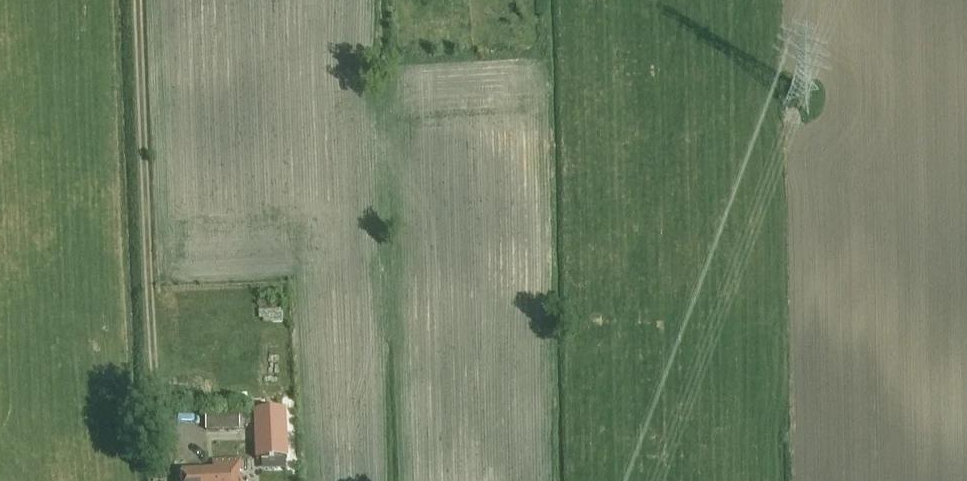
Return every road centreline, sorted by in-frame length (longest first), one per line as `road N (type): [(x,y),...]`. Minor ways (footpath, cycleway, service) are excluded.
road 1 (track): [(139,0),(155,444)]

